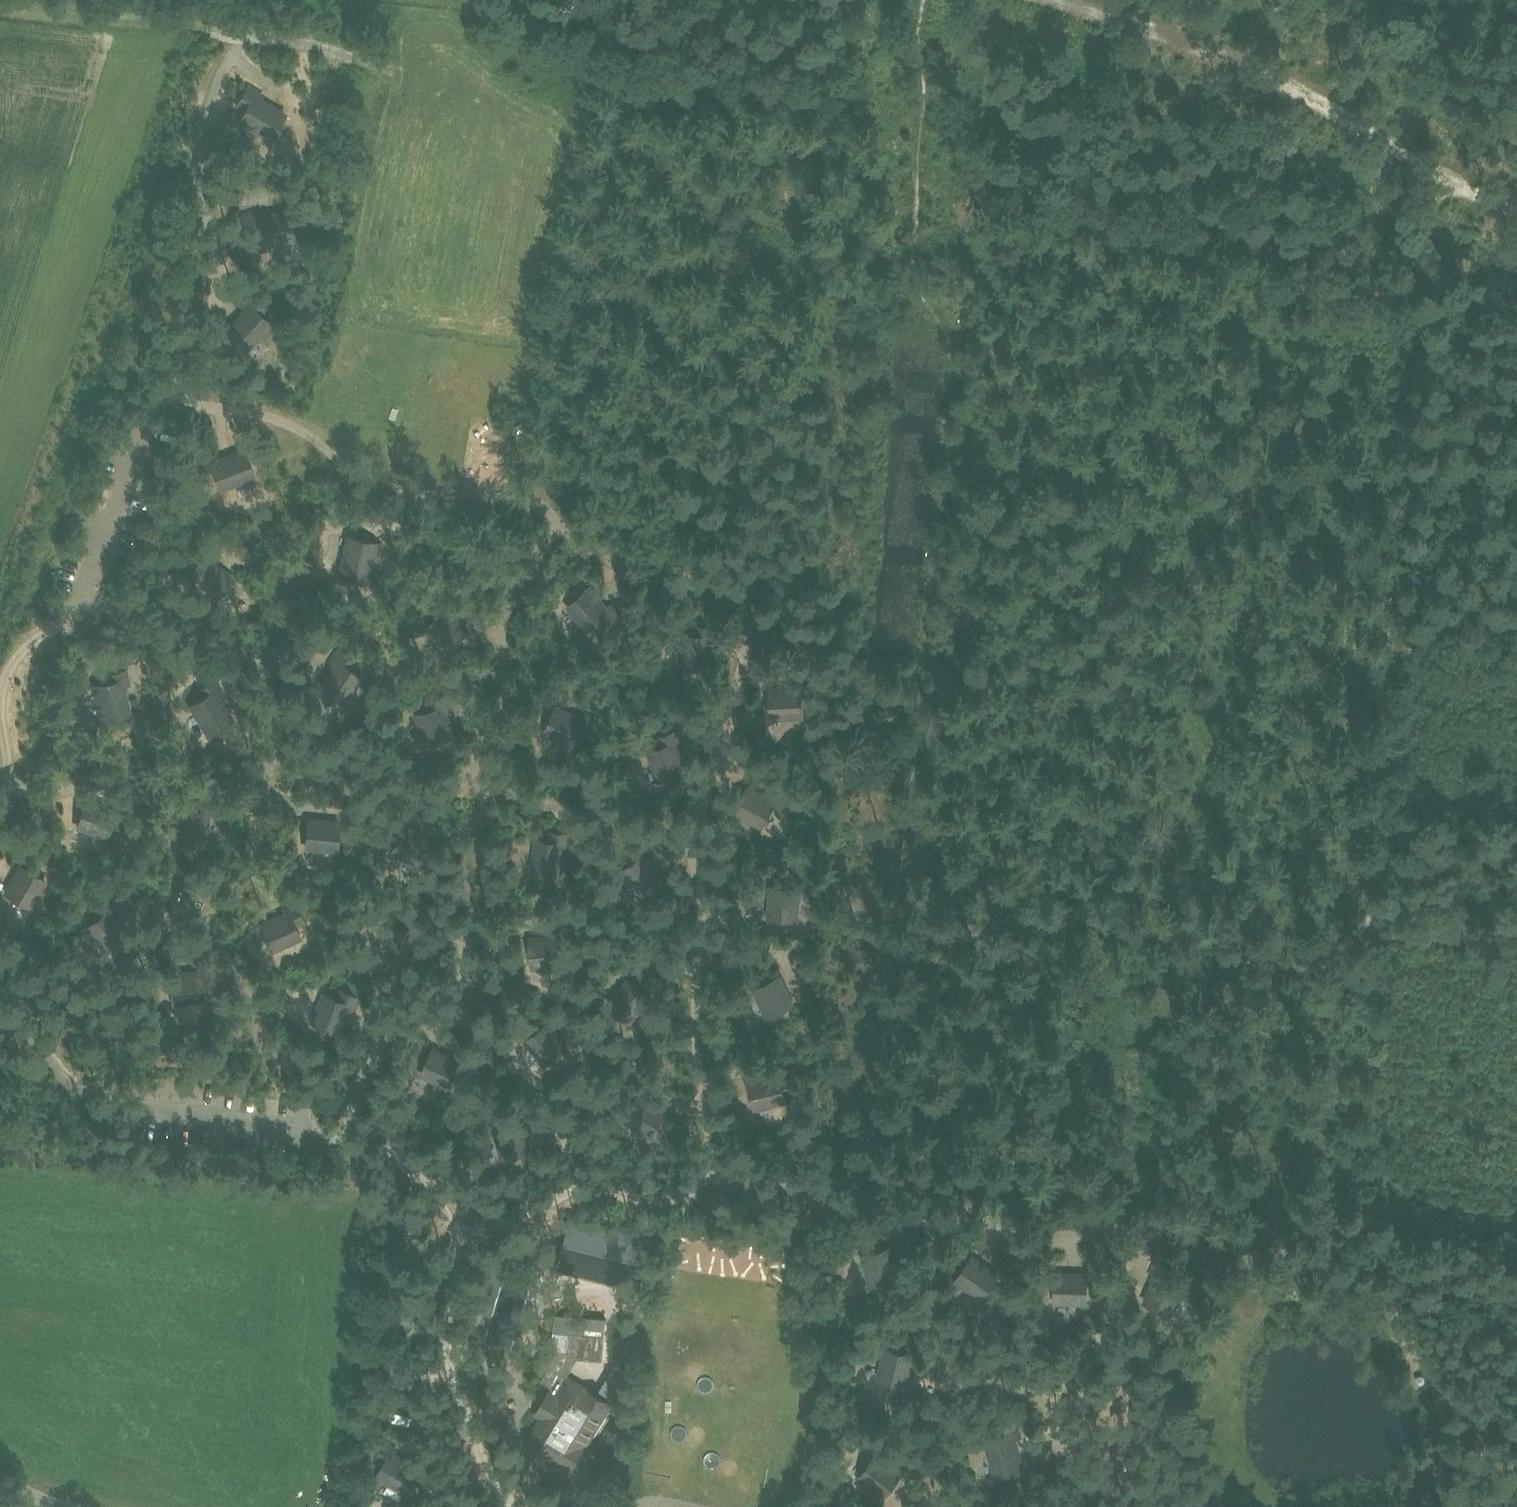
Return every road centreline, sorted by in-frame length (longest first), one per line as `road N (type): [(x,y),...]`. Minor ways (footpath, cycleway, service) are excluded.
road 1 (track): [(209,28),(0,8)]

